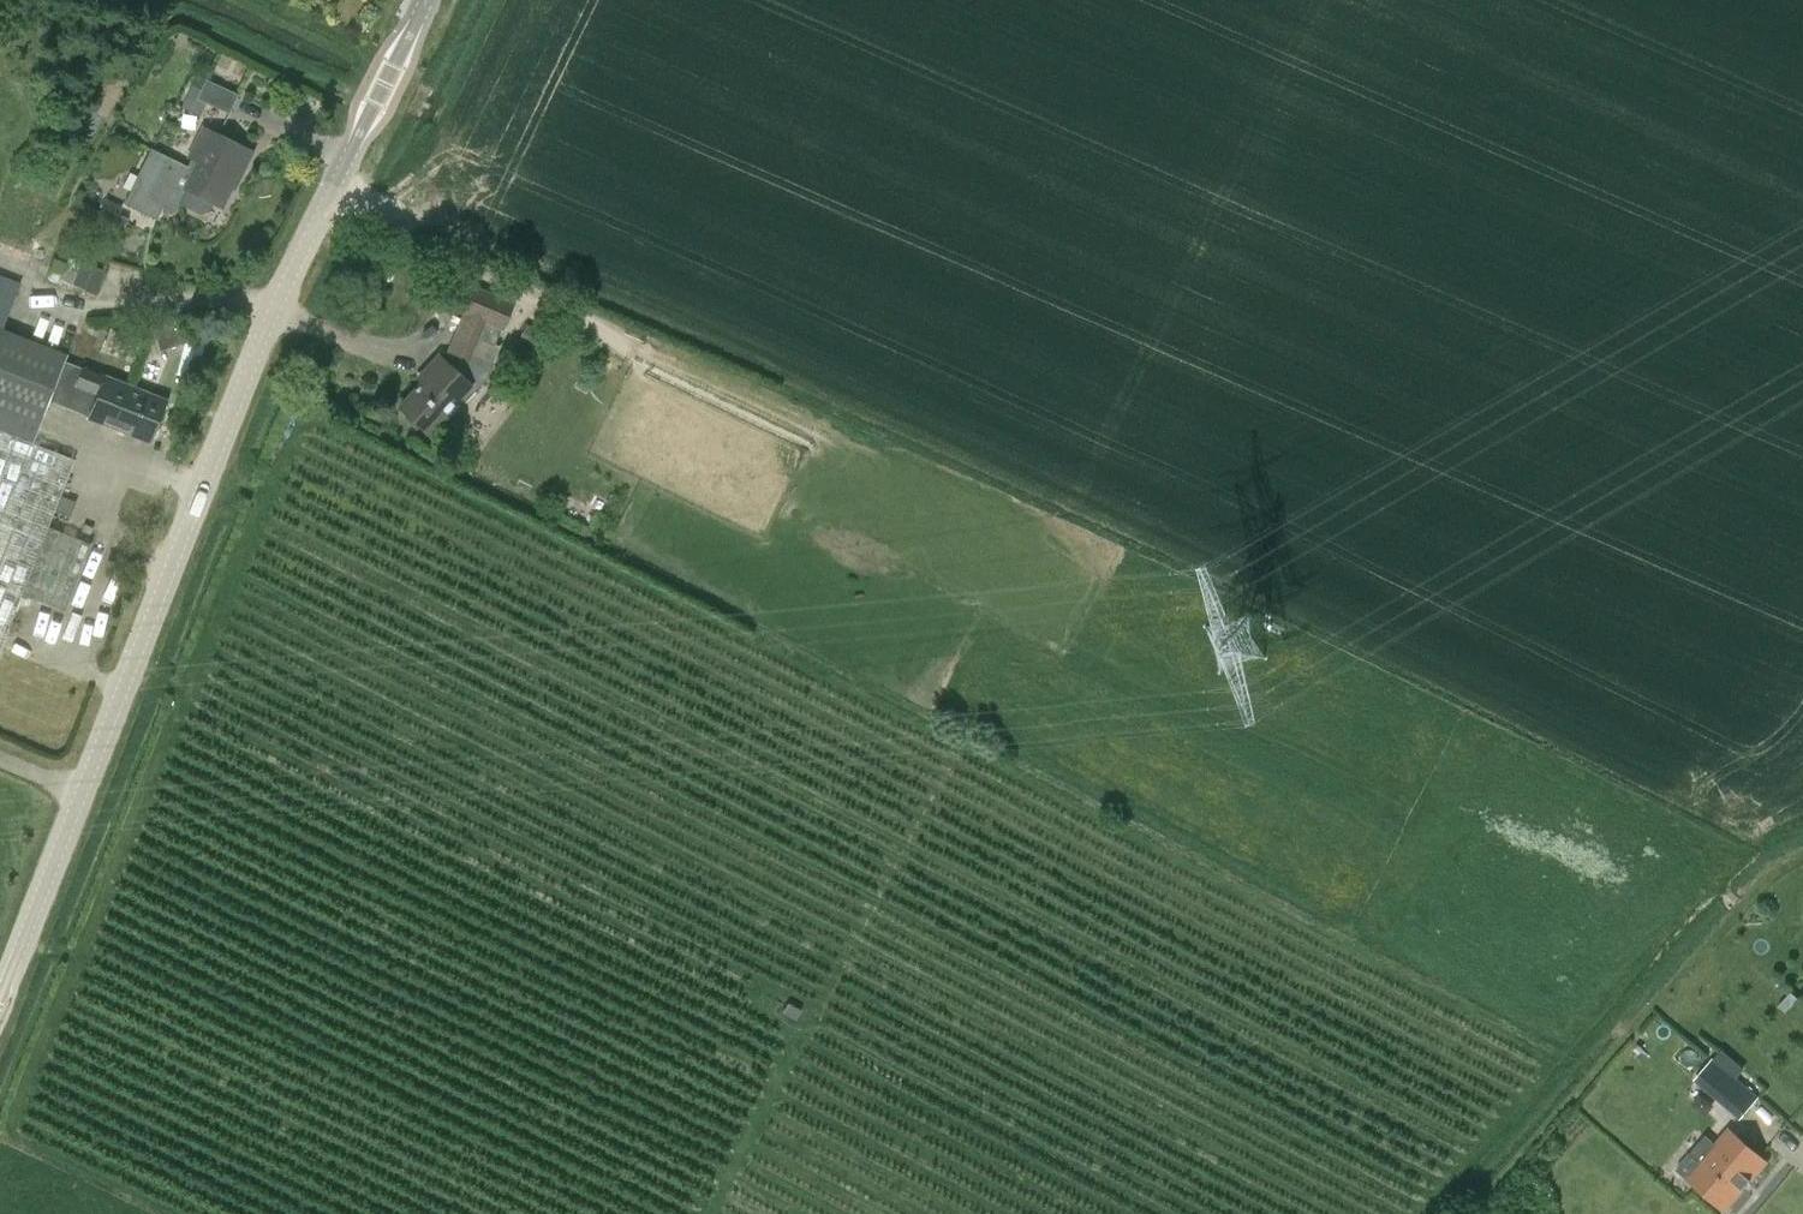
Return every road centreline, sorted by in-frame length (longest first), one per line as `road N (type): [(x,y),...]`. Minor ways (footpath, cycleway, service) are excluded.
road 1 (unclassified): [(0,1100),(232,492),(407,104),(431,0)]

